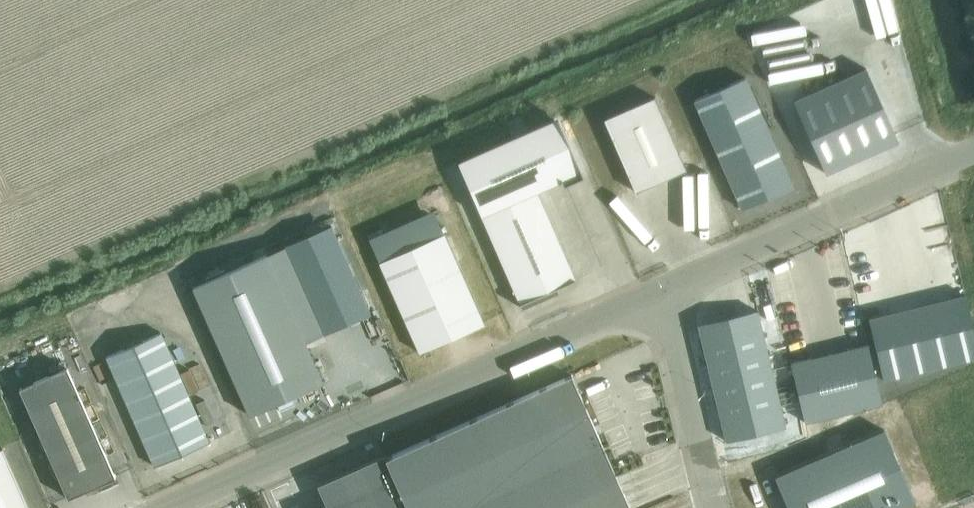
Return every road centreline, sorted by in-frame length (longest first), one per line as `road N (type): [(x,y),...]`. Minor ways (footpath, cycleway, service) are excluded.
road 1 (unclassified): [(177,507),(666,295)]
road 2 (unclassified): [(666,295),(973,155)]
road 3 (unclassified): [(717,507),(666,295)]

